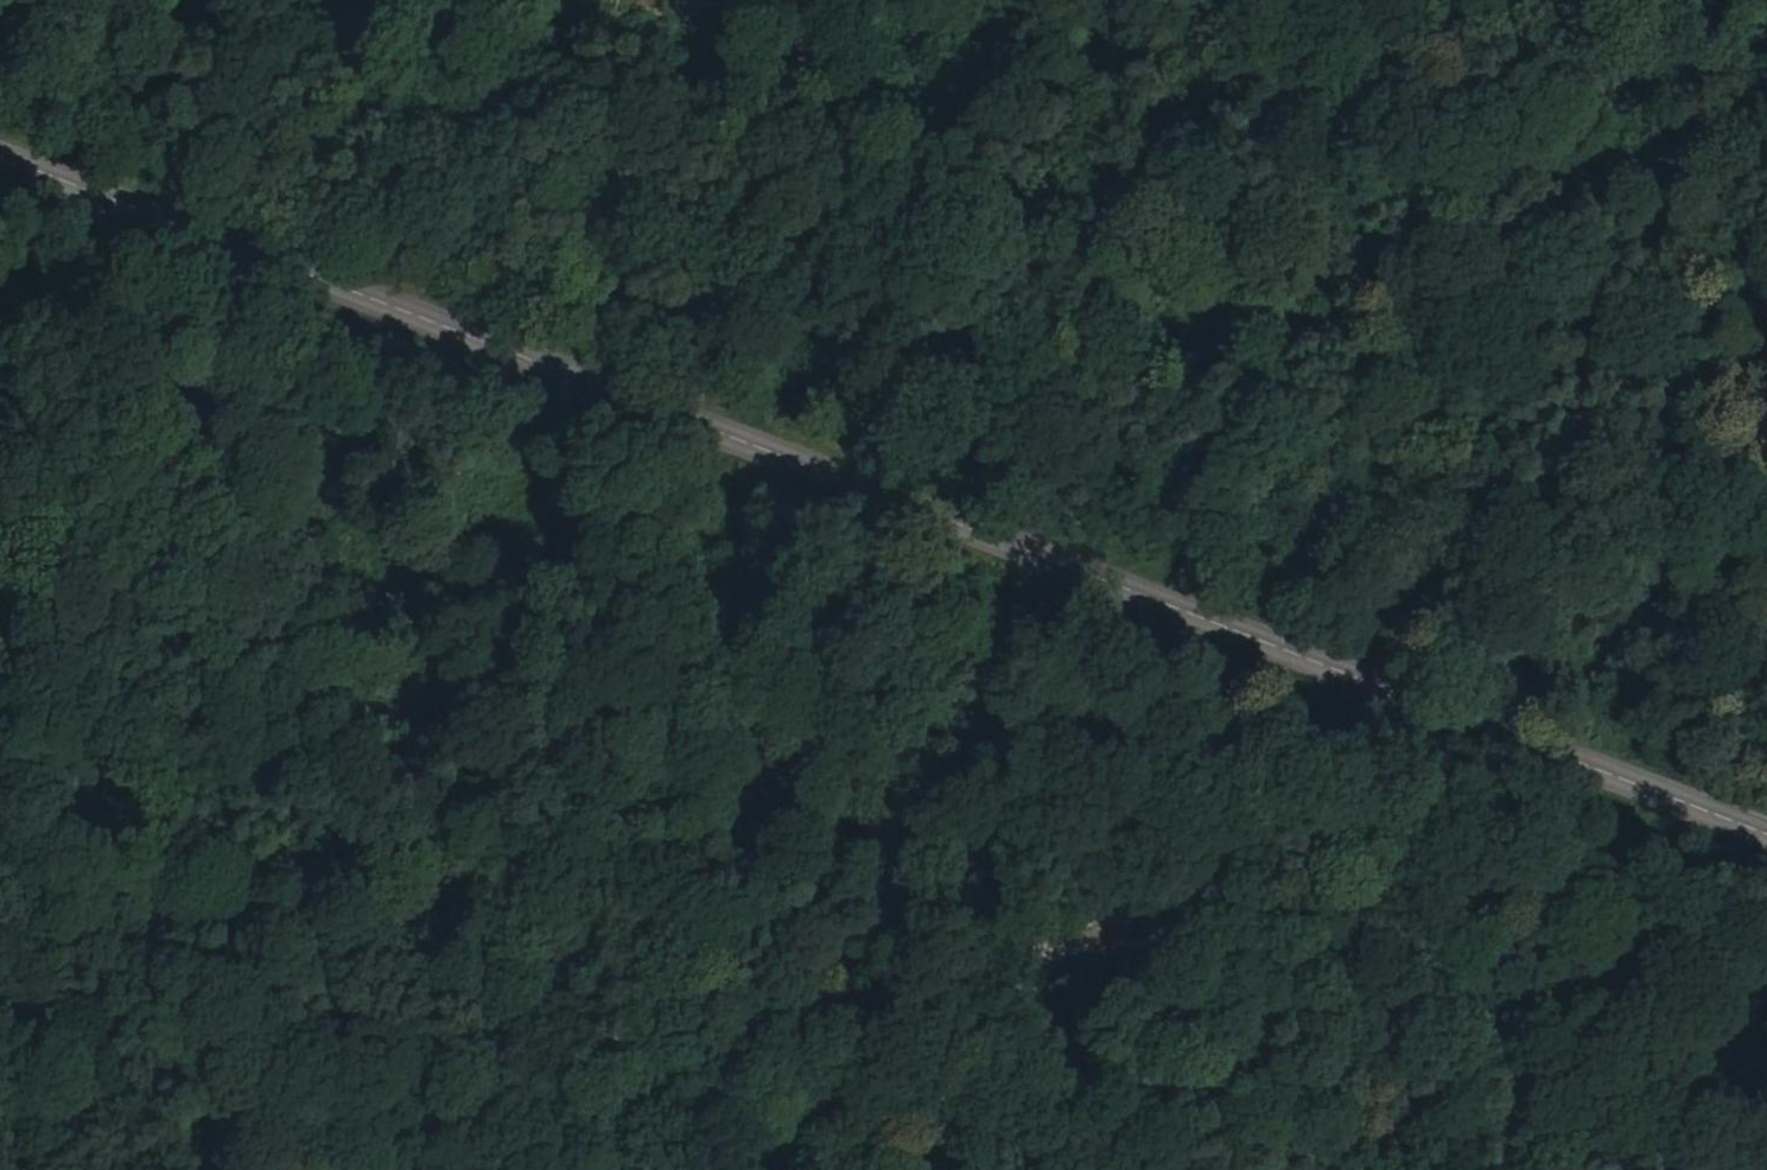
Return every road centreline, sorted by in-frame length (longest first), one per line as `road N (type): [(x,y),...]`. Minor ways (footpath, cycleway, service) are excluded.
road 1 (tertiary): [(1766,841),(0,167)]

